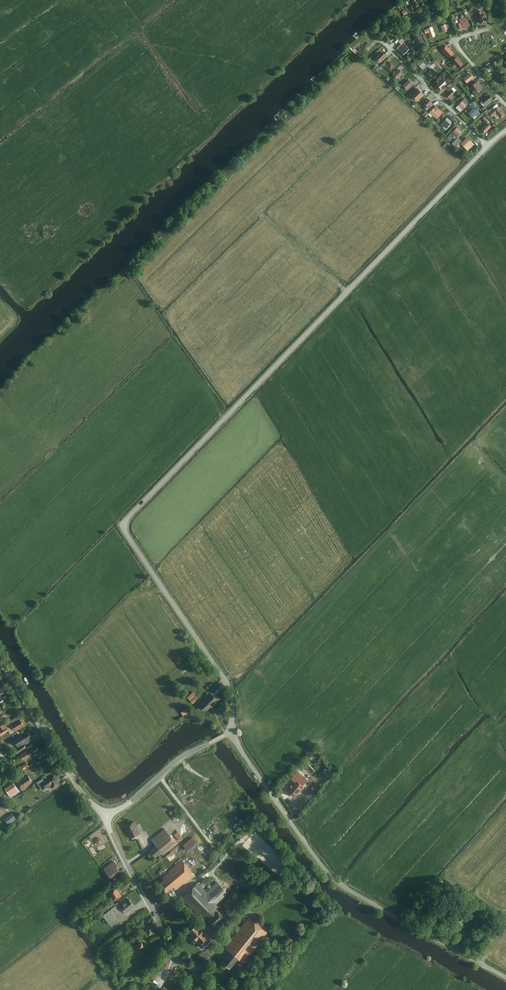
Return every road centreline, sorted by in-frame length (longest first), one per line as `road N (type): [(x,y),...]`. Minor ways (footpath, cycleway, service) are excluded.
road 1 (unclassified): [(229,734),(228,685),(123,528),(505,132)]
road 2 (unclassified): [(229,734),(337,885),(505,983)]
road 3 (unclassified): [(0,658),(107,817)]
road 4 (track): [(174,895),(222,857),(161,777)]
road 5 (unclassified): [(107,817),(186,755),(229,734)]
road 6 (residential): [(150,909),(174,895),(221,943),(193,970)]
road 7 (track): [(505,105),(453,40),(491,29)]

